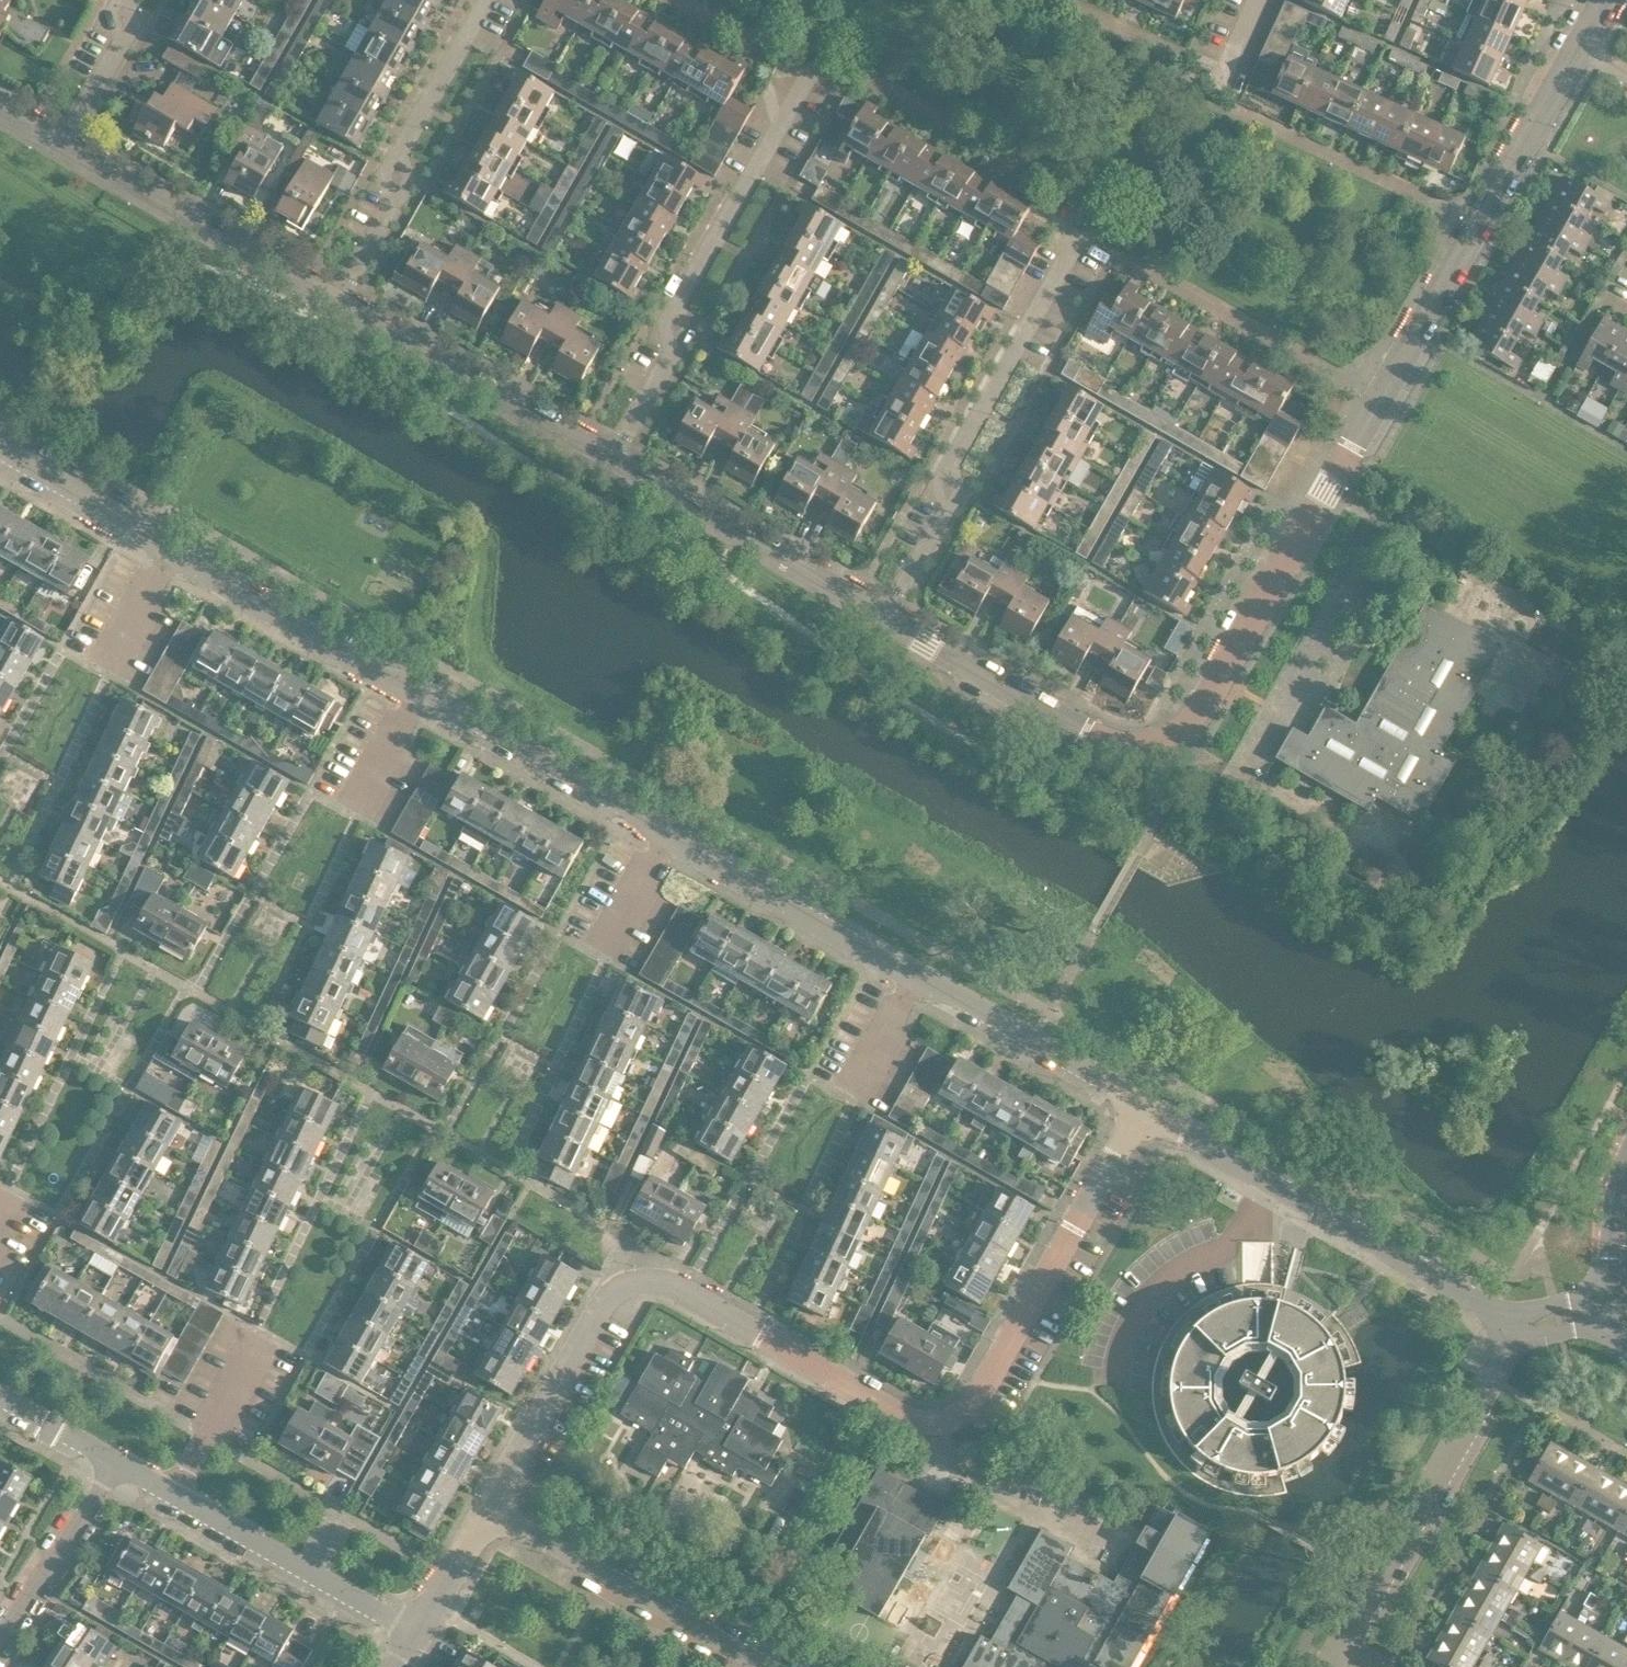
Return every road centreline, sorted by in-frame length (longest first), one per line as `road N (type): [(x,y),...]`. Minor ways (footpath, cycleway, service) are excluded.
road 1 (residential): [(1139,1106),(1032,1038),(166,553),(135,524),(0,448)]
road 2 (residential): [(886,613),(1093,737),(1136,744),(1170,738),(1236,651),(1587,48)]
road 3 (residential): [(488,1507),(604,1301),(639,1279),(670,1285),(915,1418),(945,1420),(963,1410),(1139,1106)]
road 4 (residential): [(613,462),(668,362),(672,299),(809,71)]
road 5 (residential): [(886,613),(952,506),(956,458),(1086,223)]
road 6 (residential): [(1517,1318),(1488,1309),(1139,1106)]
road 7 (residential): [(1346,1632),(1492,1377),(1517,1318)]
road 8 (residential): [(414,1633),(114,1461)]
road 9 (residential): [(339,301),(390,213),(403,140),(486,0)]
road 10 (residential): [(766,1666),(488,1507)]
road 11 (residential): [(339,301),(613,462)]
road 12 (residential): [(613,462),(886,613)]
road 13 (residential): [(69,149),(339,301)]
road 14 (residential): [(114,1461),(0,1656)]
road 15 (residential): [(69,149),(128,40),(132,0)]
road 16 (residential): [(414,1633),(488,1507)]
road 17 (tertiary): [(1614,1299),(1612,1220),(1626,1157)]
road 18 (residential): [(114,1461),(0,1396)]

